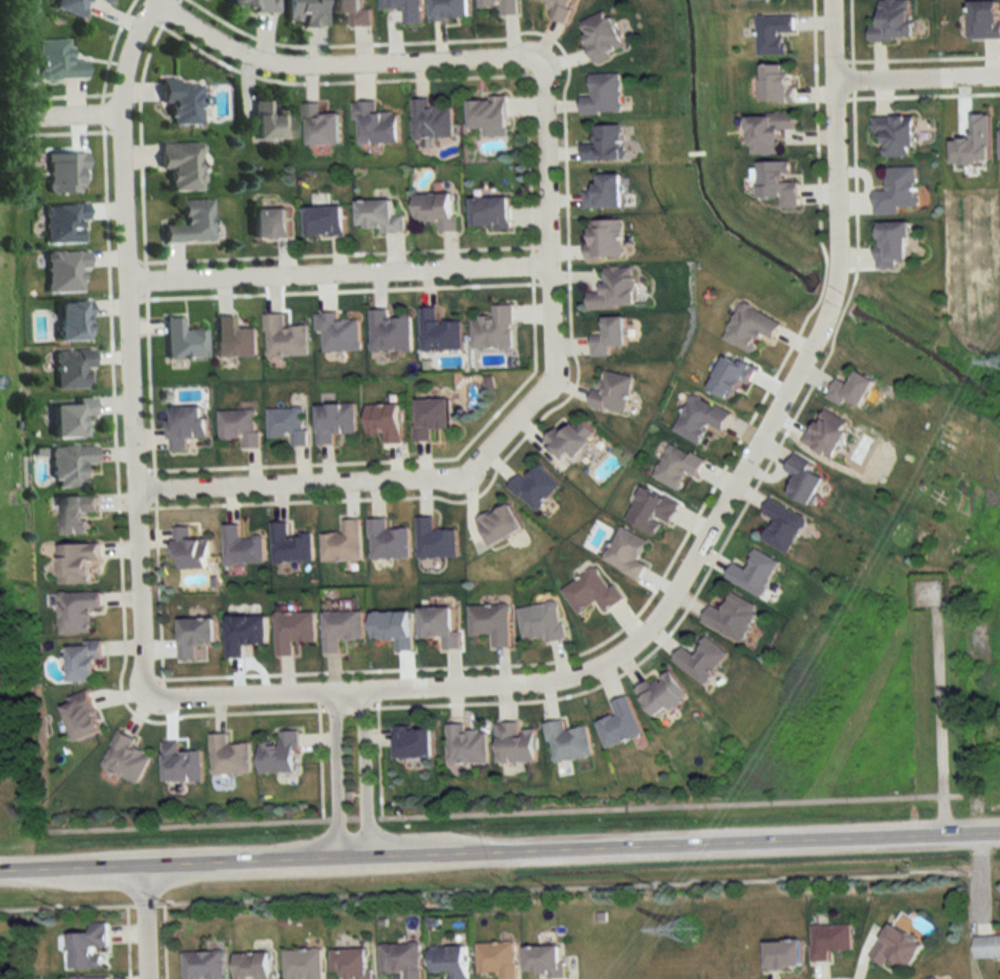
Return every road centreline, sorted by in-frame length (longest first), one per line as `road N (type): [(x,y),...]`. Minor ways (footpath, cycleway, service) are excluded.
road 1 (secondary): [(0,871),(999,832)]
road 2 (residential): [(831,0),(840,282),(816,345),(669,610),(590,671)]
road 3 (residential): [(148,0),(125,60),(119,113),(140,681),(149,695),(177,699)]
road 4 (residential): [(538,68),(552,371),(465,475)]
road 5 (residential): [(548,259),(125,277)]
road 6 (residential): [(590,671),(548,683),(177,699)]
road 7 (residential): [(147,2),(255,59),(313,68),(504,58),(538,68)]
road 8 (residential): [(465,475),(133,492)]
road 9 (residential): [(368,858),(362,691)]
road 10 (residential): [(334,693),(337,858)]
road 11 (residential): [(999,75),(838,82)]

